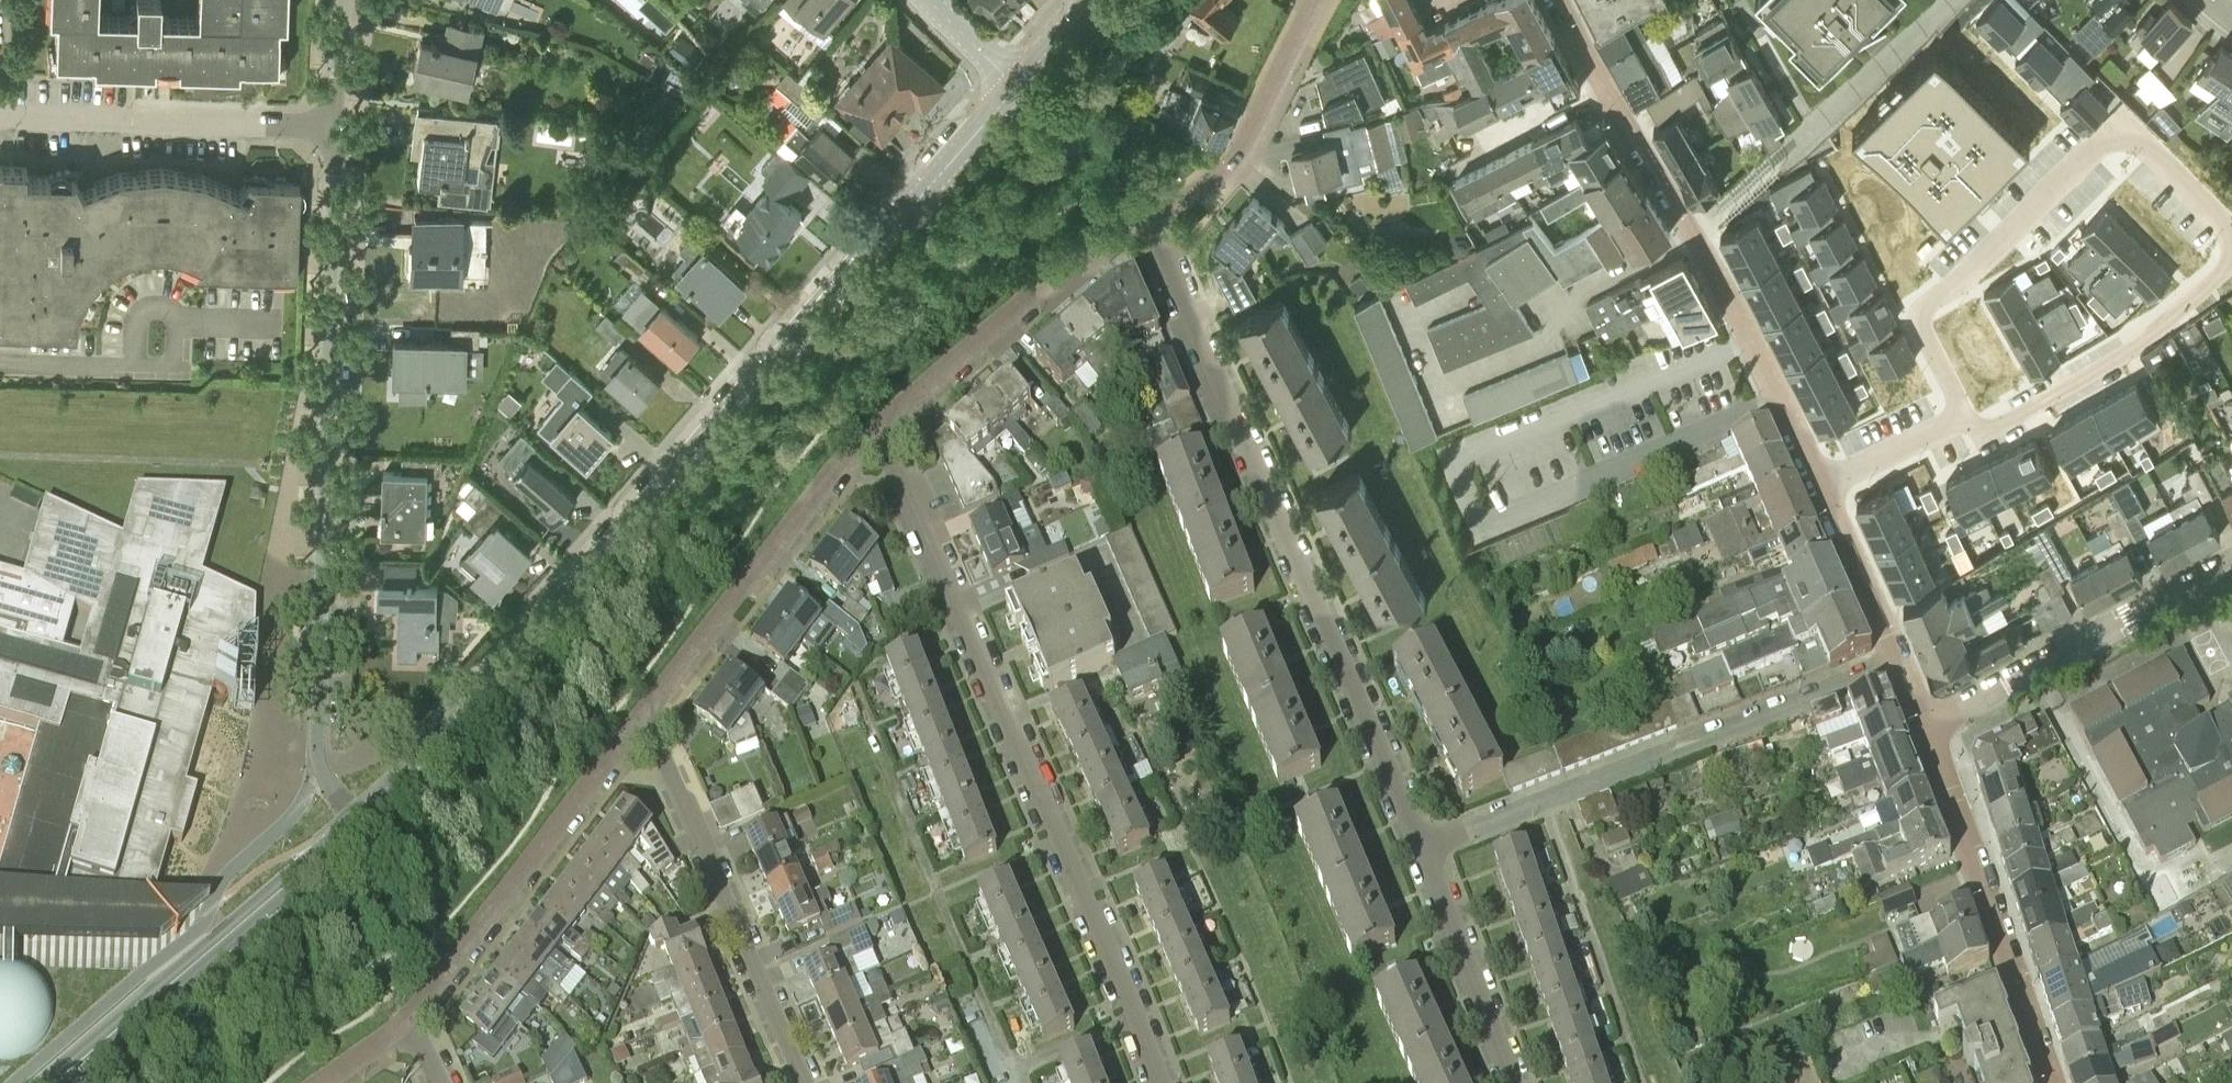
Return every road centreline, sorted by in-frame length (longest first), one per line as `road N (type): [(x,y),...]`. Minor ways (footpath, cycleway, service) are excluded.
road 1 (secondary): [(359,821),(456,726),(1016,86)]
road 2 (residential): [(1161,1082),(875,428)]
road 3 (residential): [(359,821),(323,768),(318,741),(335,125)]
road 4 (residential): [(1425,849),(1146,217)]
road 5 (residential): [(1559,0),(1695,233),(1825,483)]
road 6 (residential): [(1425,849),(1900,661)]
road 7 (secondary): [(53,1082),(359,821)]
road 8 (residential): [(803,1082),(662,755),(636,724)]
road 9 (residential): [(636,724),(841,461),(875,428)]
road 10 (residential): [(2049,1082),(1926,725)]
road 11 (residential): [(408,1020),(636,724)]
road 12 (residential): [(1966,415),(1923,305),(1965,277),(2093,146)]
road 13 (residential): [(1926,725),(2231,562)]
road 14 (residential): [(875,428),(1089,245),(1146,217)]
road 15 (residential): [(1966,415),(1983,434),(2138,347),(2229,268),(2231,249)]
road 16 (residential): [(335,125),(0,116)]
road 17 (residential): [(1146,217),(1211,188),(1251,130),(1315,0)]
road 18 (residential): [(1514,1082),(1425,849)]
road 19 (residential): [(2231,241),(2124,122),(2093,146)]
road 20 (residential): [(1825,483),(1900,661)]
road 21 (residential): [(1825,483),(1966,415)]
road 22 (residential): [(335,125),(343,0)]
road 23 (secondary): [(1016,86),(930,0)]

